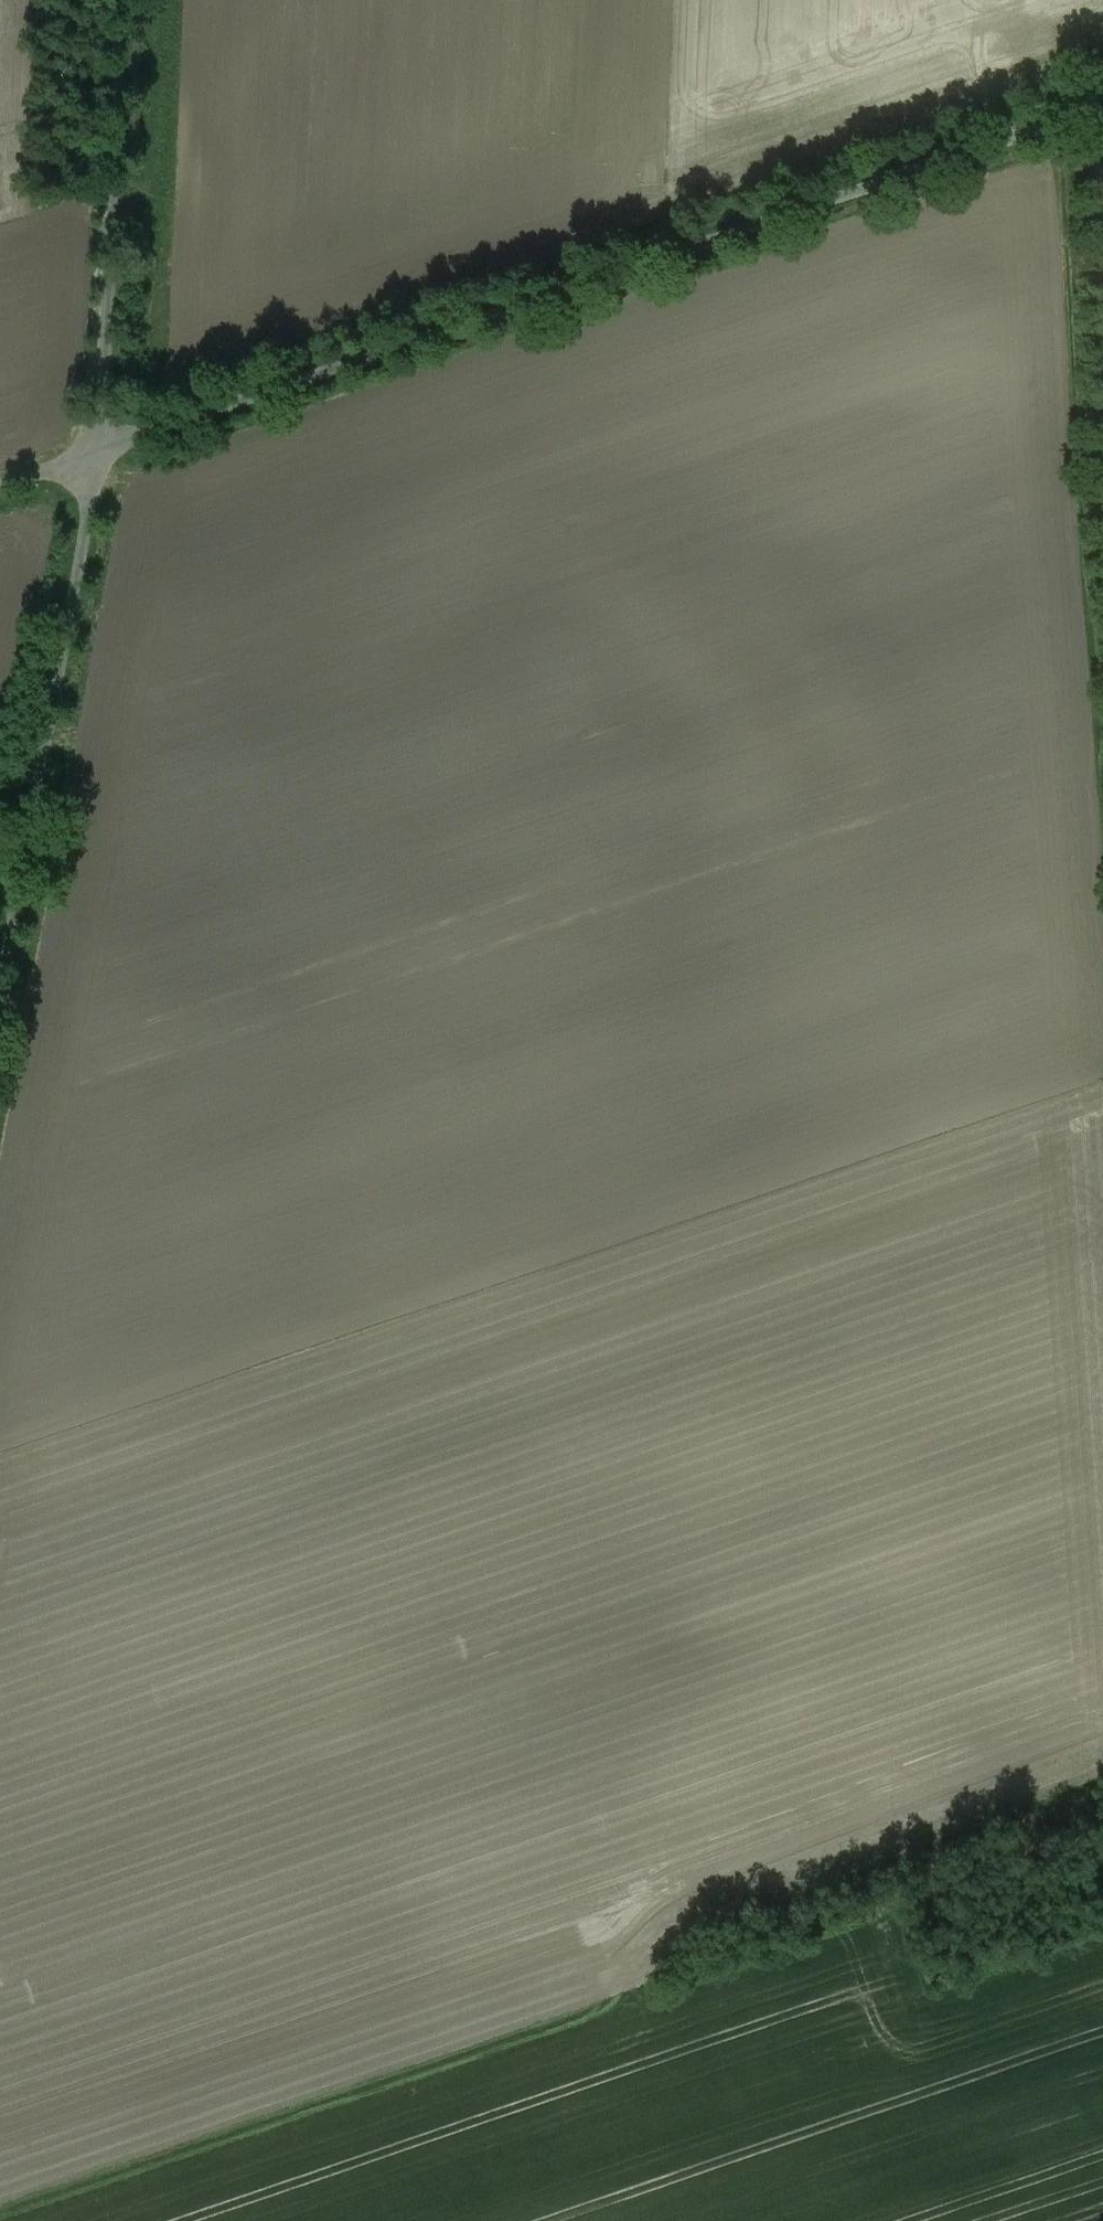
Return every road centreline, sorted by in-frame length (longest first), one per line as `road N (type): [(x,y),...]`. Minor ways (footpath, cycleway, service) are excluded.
road 1 (unclassified): [(1102,111),(98,454)]
road 2 (unclassified): [(0,991),(98,454)]
road 3 (unclassified): [(98,454),(122,0)]

